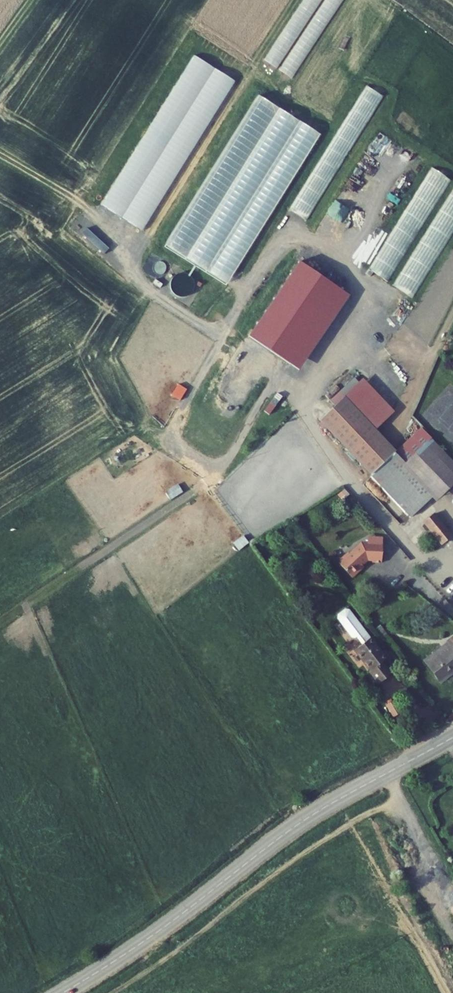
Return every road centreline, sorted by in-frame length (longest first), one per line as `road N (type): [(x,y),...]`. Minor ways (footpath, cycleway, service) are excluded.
road 1 (track): [(300,406),(291,386),(272,380),(228,457),(213,465),(176,451),(170,432),(217,335),(294,237),(322,246),(375,297),(336,357)]
road 2 (secondary): [(452,737),(302,821),(63,992)]
road 3 (track): [(0,155),(91,212),(168,309),(217,335)]
road 4 (track): [(300,406),(427,565),(452,569)]
road 5 (track): [(452,312),(399,432)]

